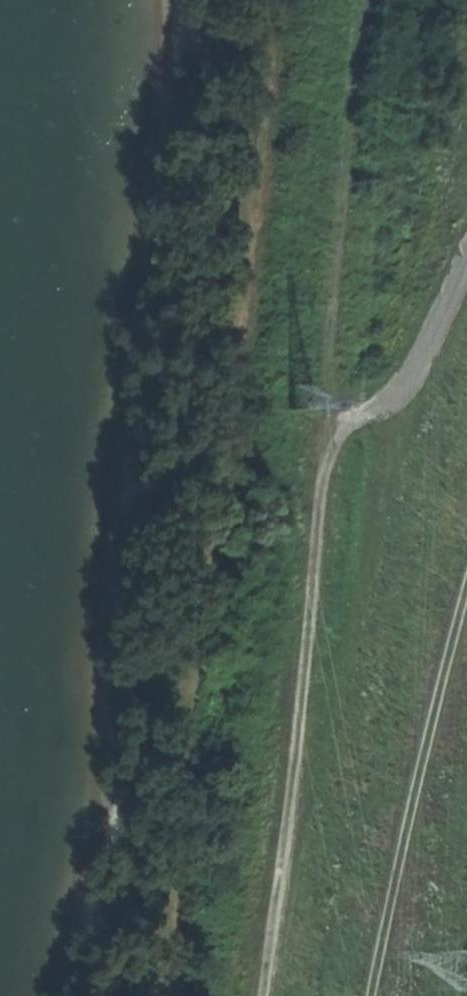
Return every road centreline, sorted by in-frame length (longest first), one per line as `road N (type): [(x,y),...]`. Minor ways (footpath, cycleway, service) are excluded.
road 1 (track): [(180,995),(283,0)]
road 2 (unclassified): [(265,995),(322,464),(333,432)]
road 3 (track): [(333,432),(325,410),(360,0)]
road 4 (track): [(377,995),(435,728),(466,625)]

